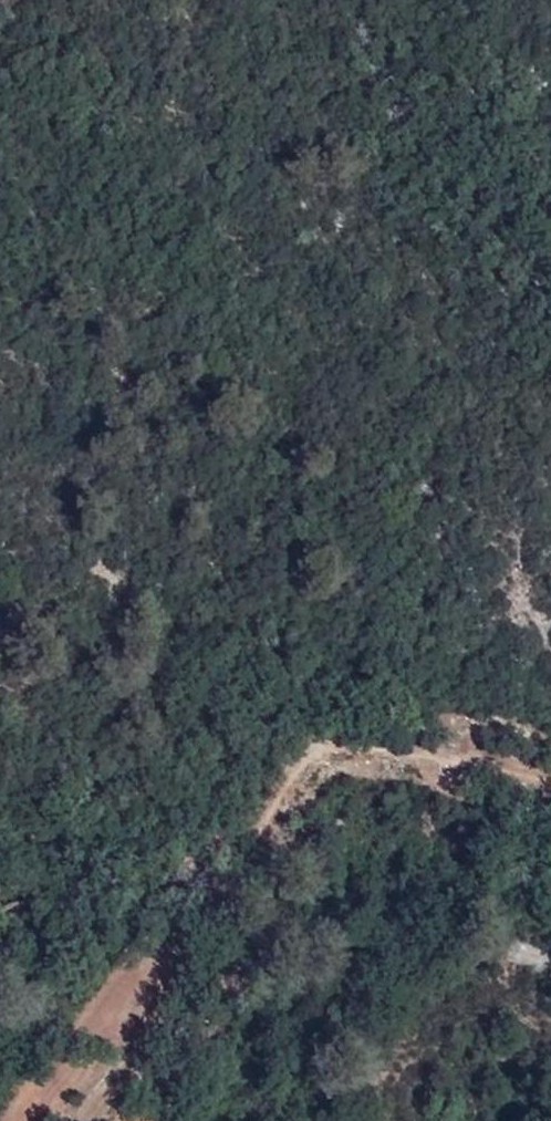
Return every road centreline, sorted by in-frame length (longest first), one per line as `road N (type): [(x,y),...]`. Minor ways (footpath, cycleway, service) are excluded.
road 1 (track): [(550,787),(333,748),(35,1120)]

